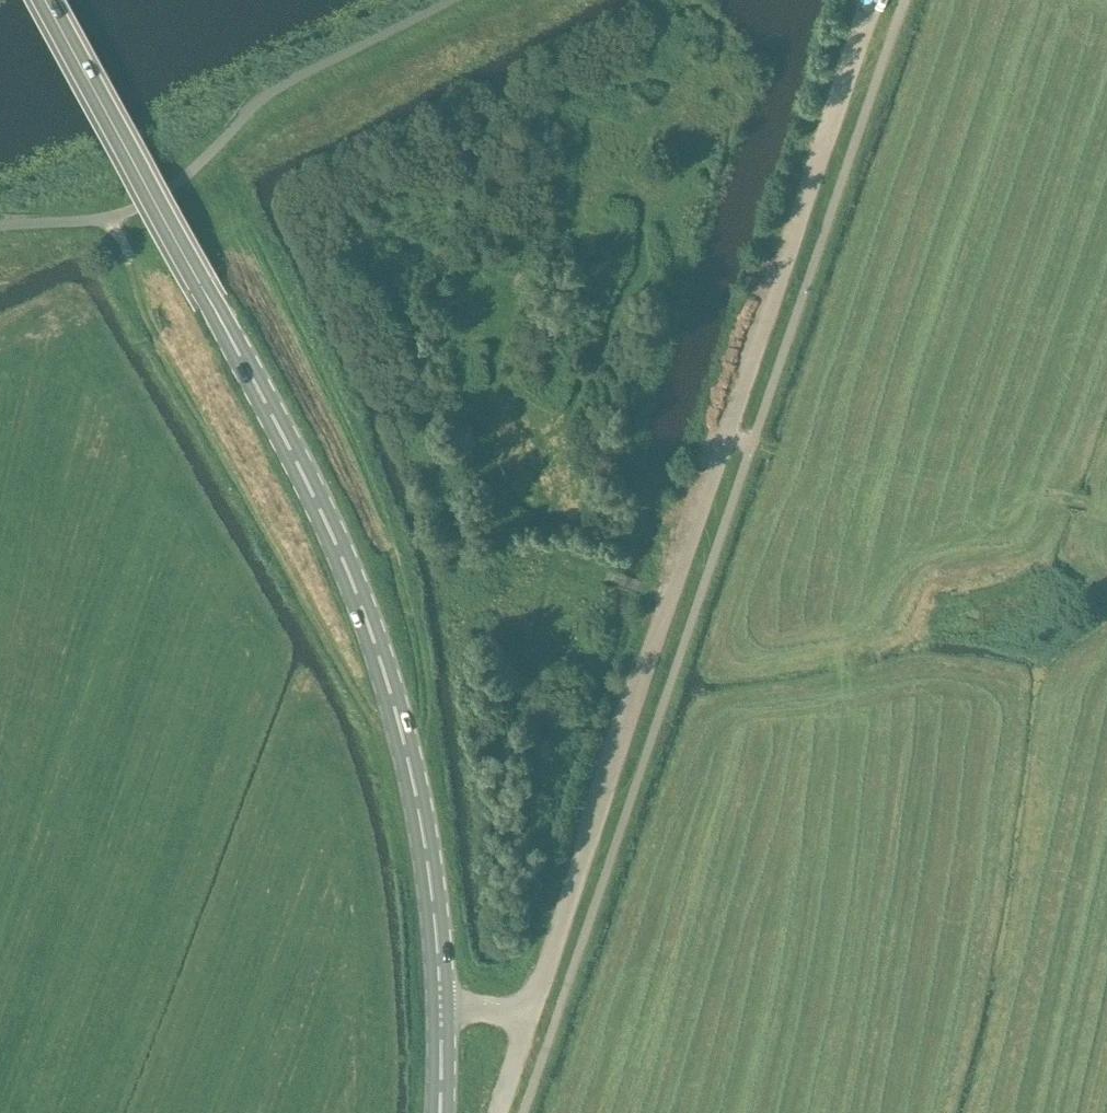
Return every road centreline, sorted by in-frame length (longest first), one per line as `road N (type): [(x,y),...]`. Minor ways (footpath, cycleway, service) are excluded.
road 1 (unclassified): [(443,1004),(530,1015),(878,0)]
road 2 (secondary): [(443,1004),(419,824),(373,643),(300,466),(48,0)]
road 3 (track): [(1106,503),(995,492),(752,444)]

